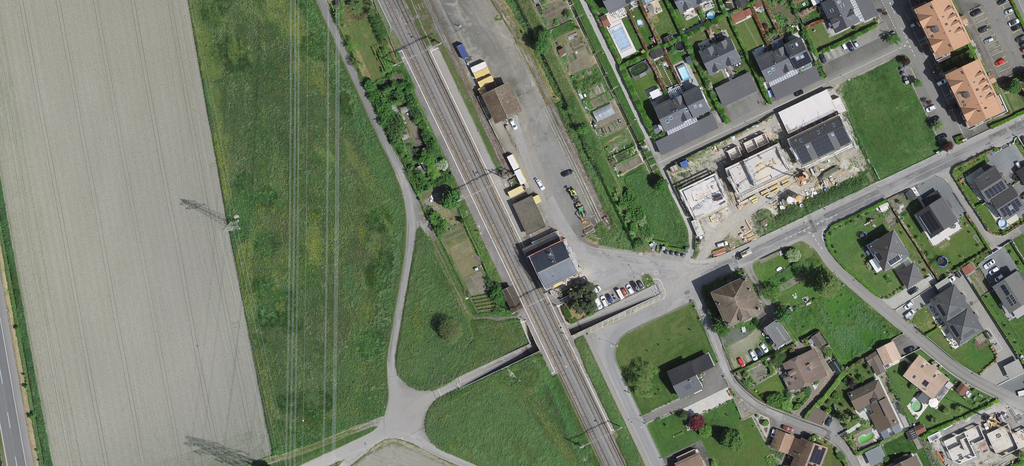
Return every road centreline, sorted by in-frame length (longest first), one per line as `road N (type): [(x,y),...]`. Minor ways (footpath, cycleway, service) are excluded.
road 1 (unclassified): [(408,413),(392,363),(412,229),(407,193),(322,0)]
road 2 (residential): [(467,0),(531,104),(530,150),(575,246),(686,272)]
road 3 (residential): [(807,229),(852,284),(950,365),(1023,405)]
road 4 (residential): [(908,44),(660,163)]
road 5 (residential): [(696,272),(700,305),(734,384),(755,403),(838,442),(854,465)]
road 6 (residential): [(686,272),(677,299),(616,330),(606,350),(658,465)]
road 7 (residential): [(582,0),(660,163)]
road 8 (residential): [(807,229),(940,164)]
road 9 (track): [(391,425),(378,422),(256,465)]
road 10 (residential): [(940,164),(988,237),(1001,241),(1023,227)]
road 11 (residential): [(696,272),(807,229)]

